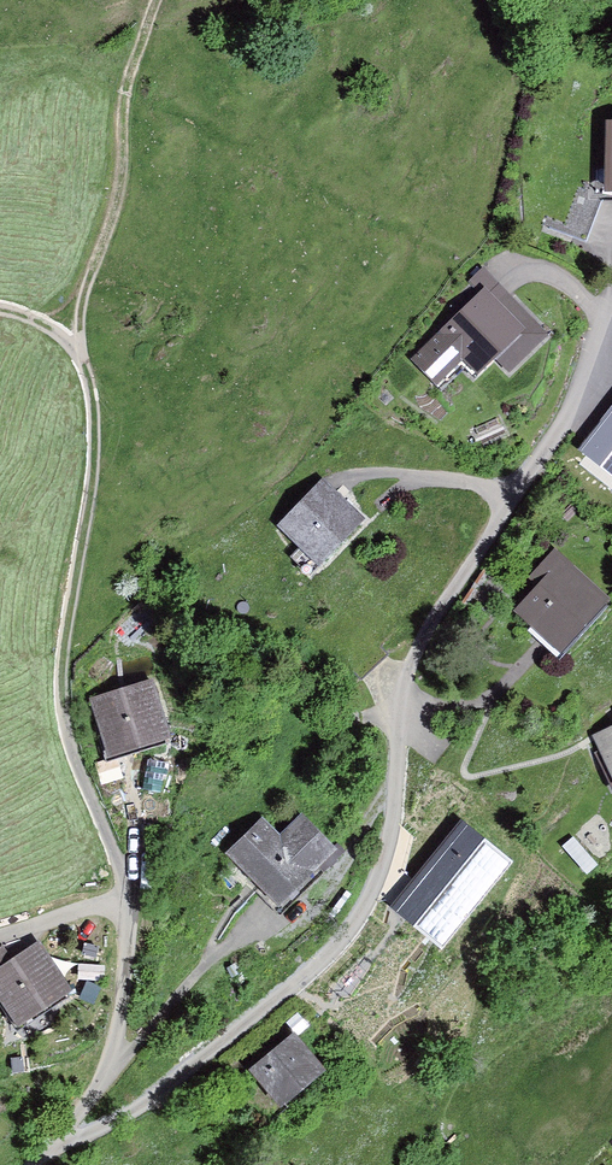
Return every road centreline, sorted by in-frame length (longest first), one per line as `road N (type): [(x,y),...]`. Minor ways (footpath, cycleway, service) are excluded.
road 1 (unclassified): [(56,1145),(156,1094),(326,957),(370,895),(389,839),(416,650),(558,432),(598,342),(596,313),(558,277),(530,271),(506,285)]
road 2 (track): [(69,737),(62,683),(70,590),(97,481),(96,248),(131,131),(136,71),(166,0)]
road 3 (unclassified): [(56,1145),(114,1053),(128,899)]
road 4 (unclassified): [(128,899),(69,737)]
road 5 (unclassified): [(128,899),(0,930)]

